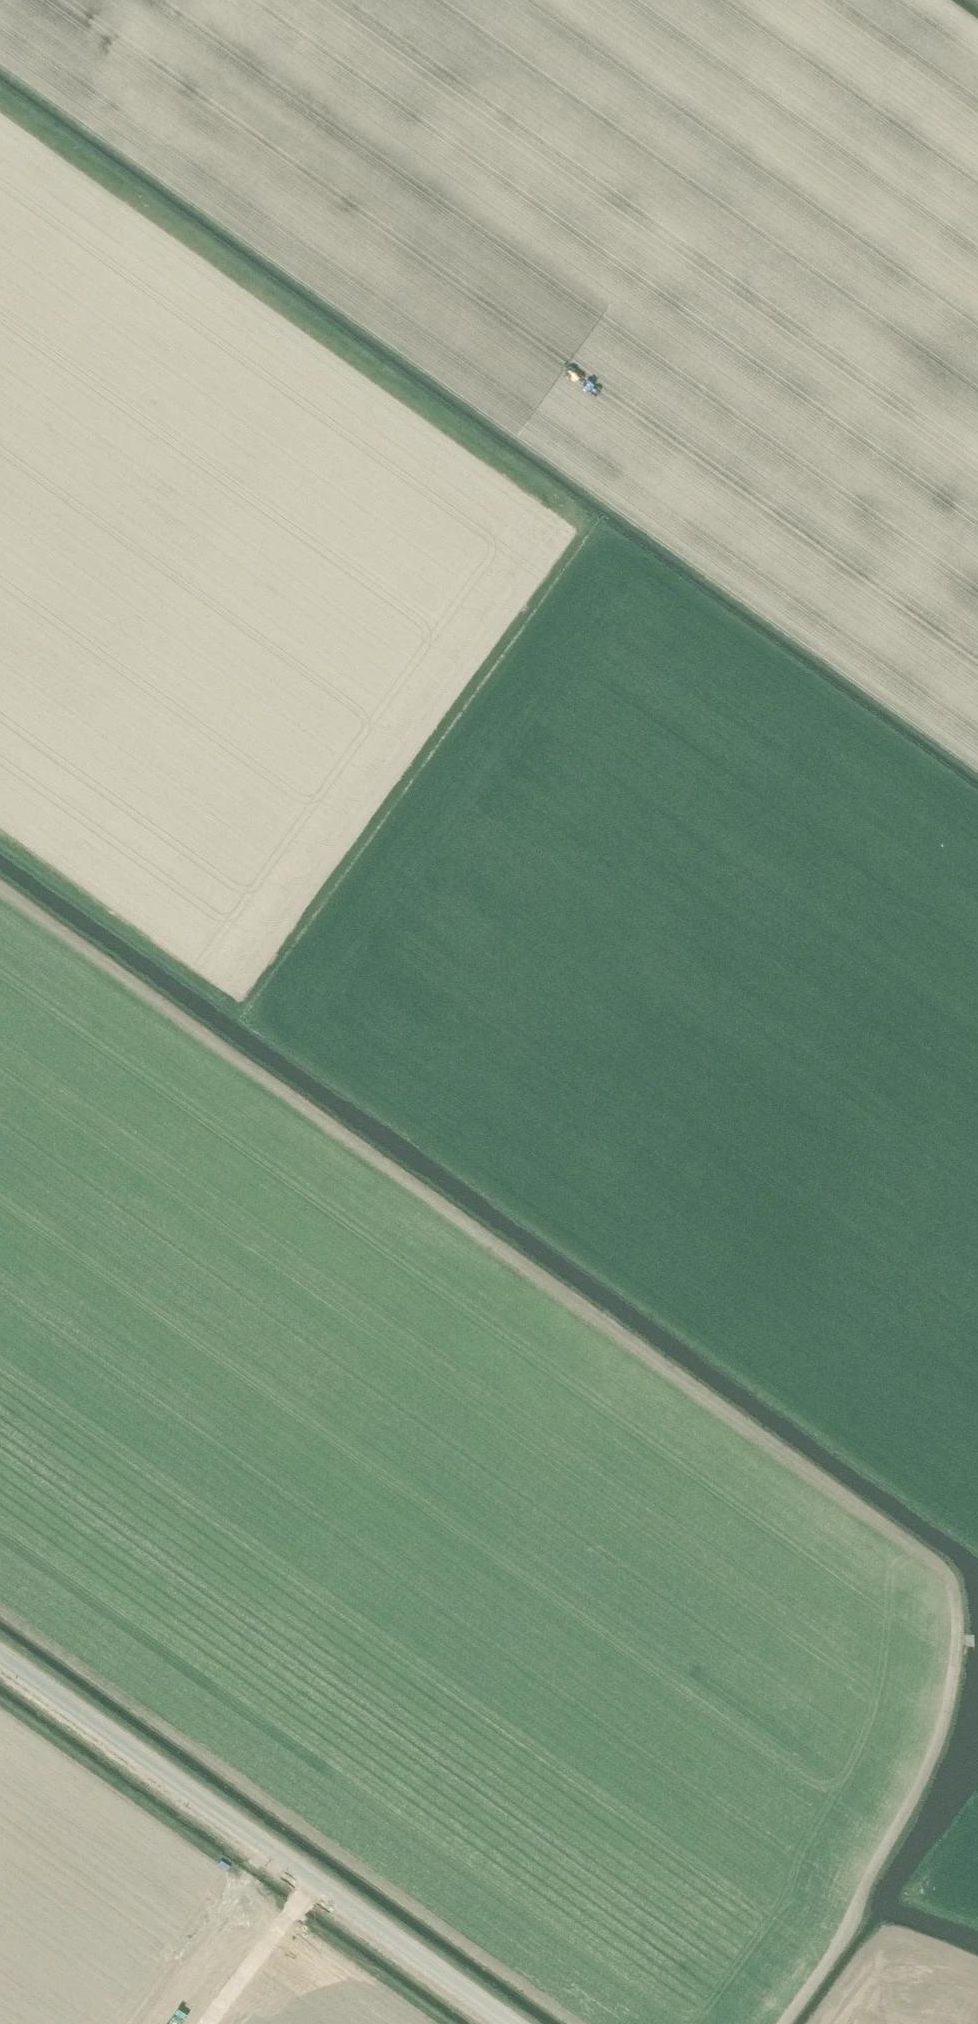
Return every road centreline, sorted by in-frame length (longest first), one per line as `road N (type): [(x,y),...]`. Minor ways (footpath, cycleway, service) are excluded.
road 1 (tertiary): [(510,2023),(0,1656)]

